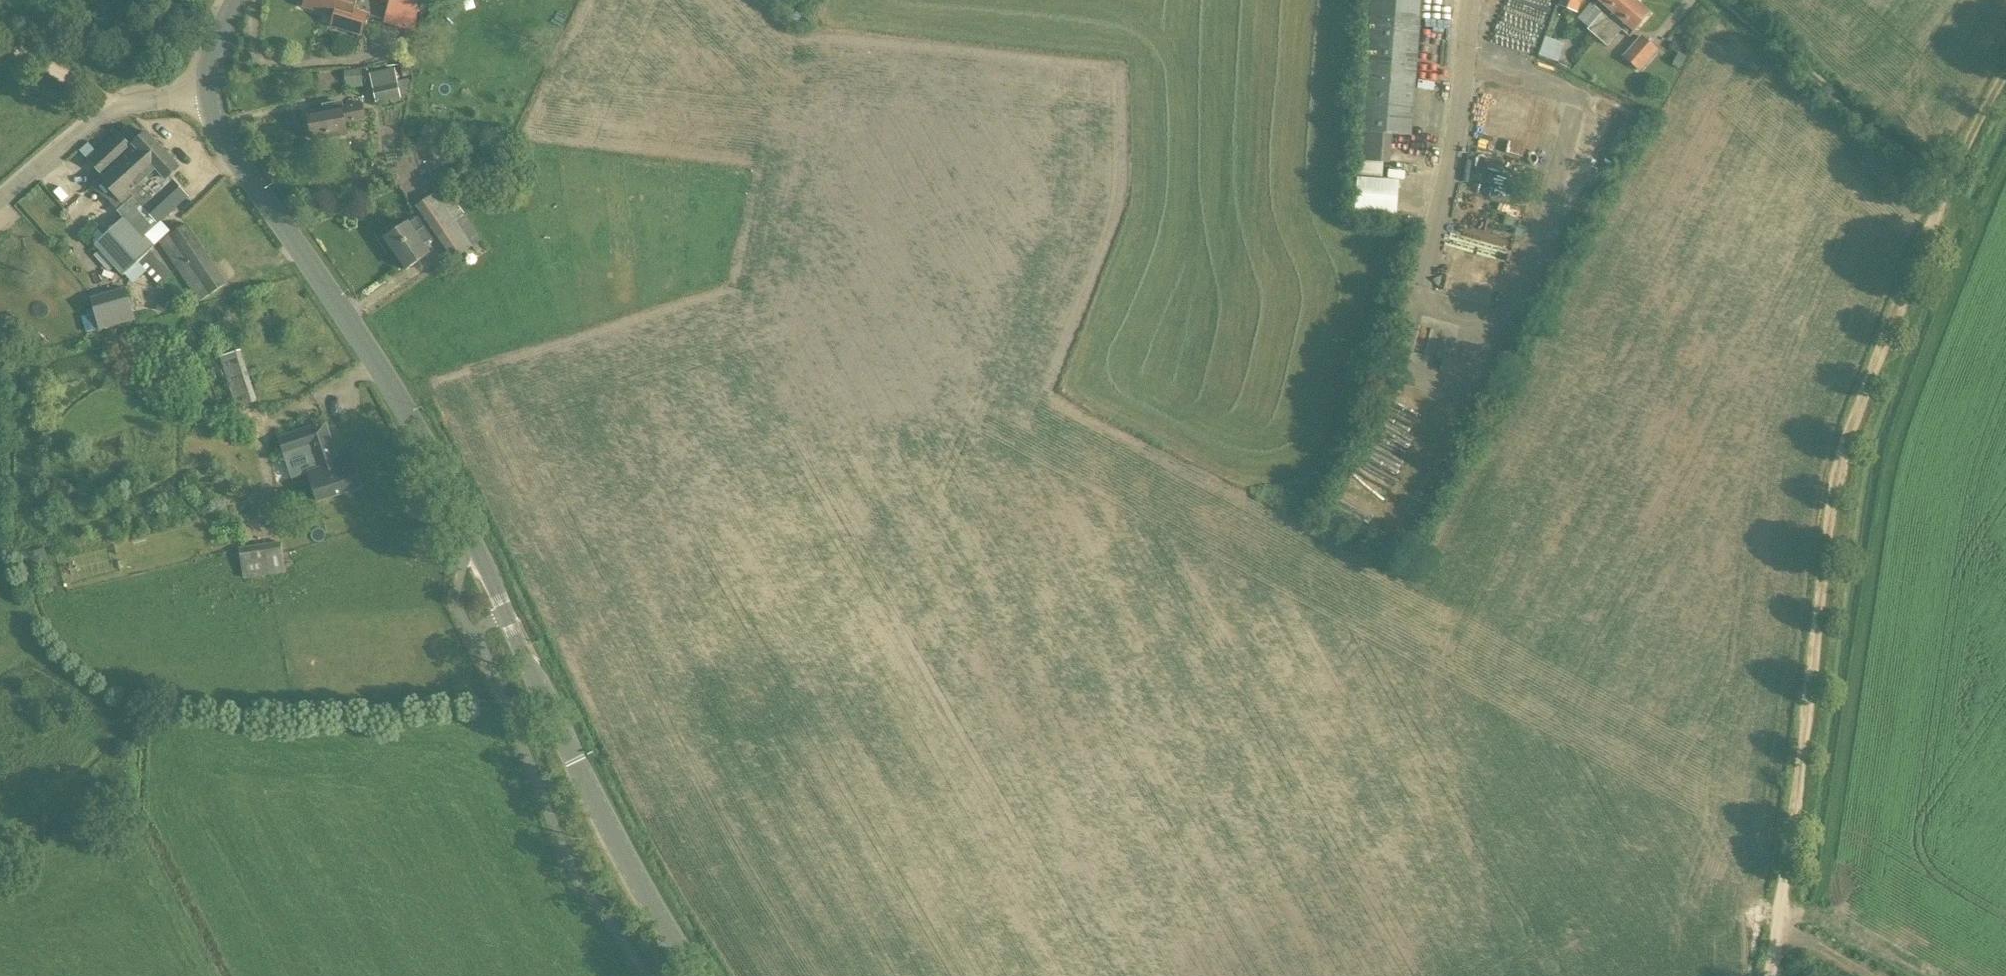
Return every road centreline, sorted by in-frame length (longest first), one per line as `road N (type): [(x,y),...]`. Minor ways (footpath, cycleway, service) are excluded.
road 1 (tertiary): [(704,975),(574,756),(386,365),(216,130),(207,88)]
road 2 (track): [(1782,879),(1831,494),(1925,237),(2005,69)]
road 3 (unclassified): [(1730,0),(1946,193)]
road 4 (unclassified): [(0,193),(114,107),(207,88)]
road 5 (track): [(0,39),(114,107)]

